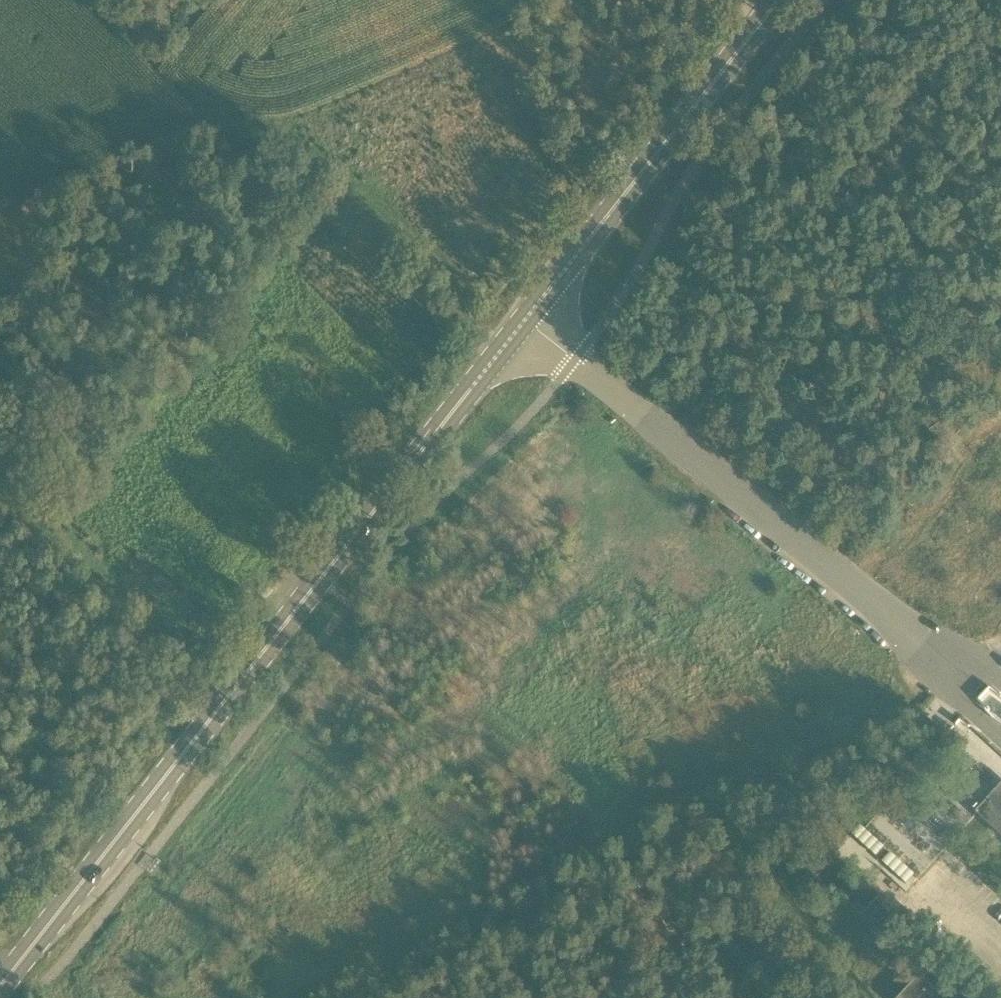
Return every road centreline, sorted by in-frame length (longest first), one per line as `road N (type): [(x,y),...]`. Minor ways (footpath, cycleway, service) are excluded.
road 1 (secondary): [(0,957),(525,322)]
road 2 (unclassified): [(936,653),(525,322)]
road 3 (secondary): [(525,322),(785,0)]

